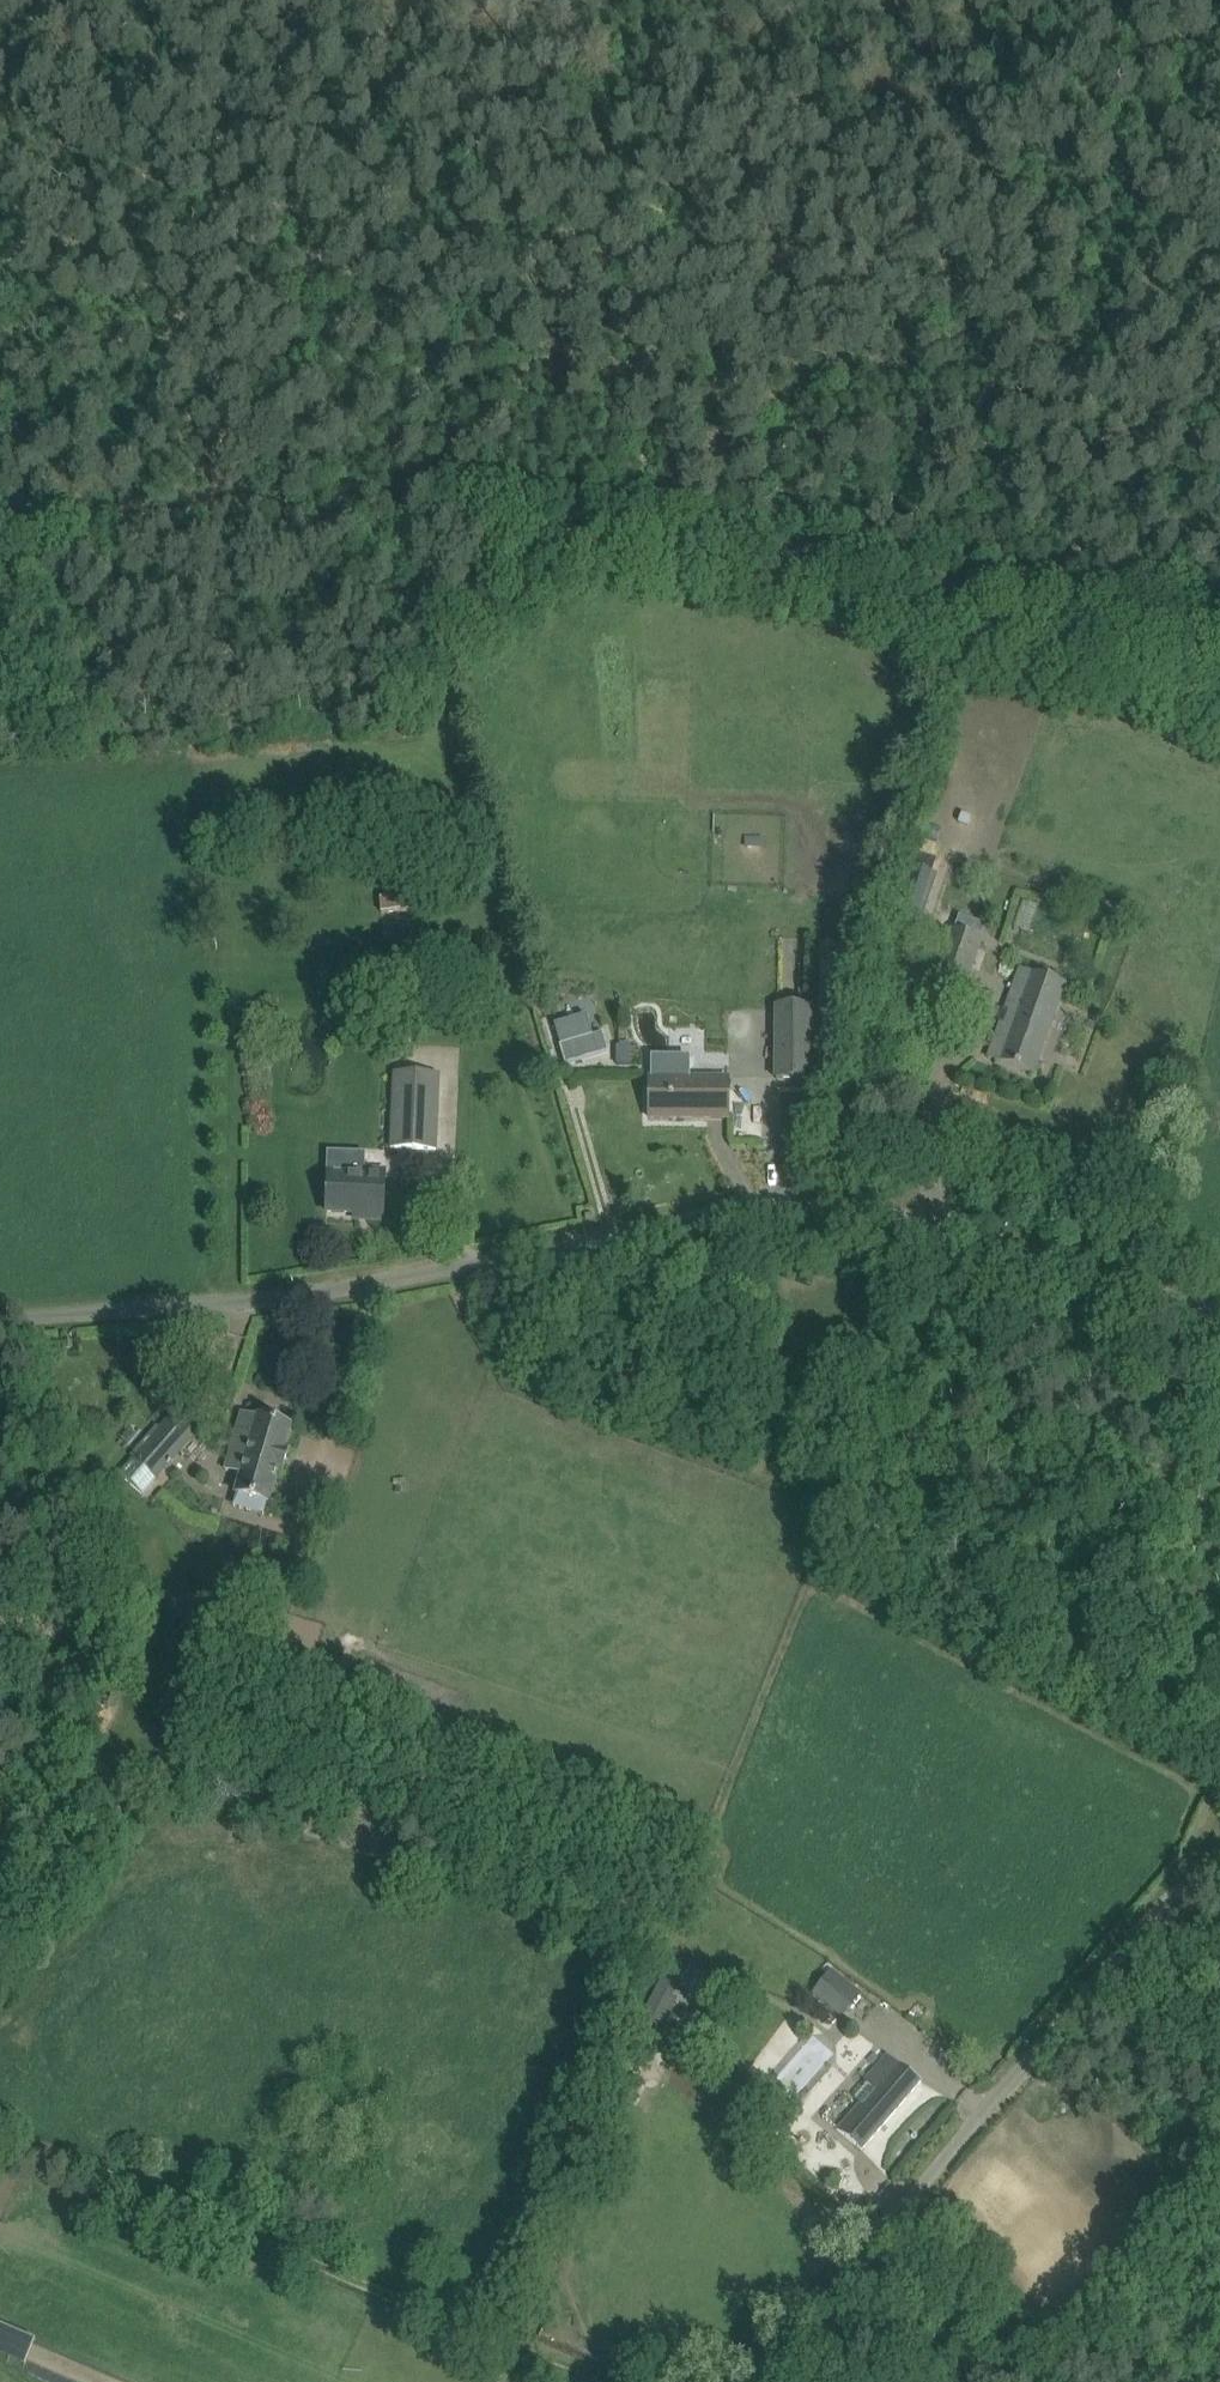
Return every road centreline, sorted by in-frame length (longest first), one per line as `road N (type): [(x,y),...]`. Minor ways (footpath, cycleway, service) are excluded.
road 1 (unclassified): [(1219,1311),(952,1224),(818,1206),(736,1211),(259,1301),(0,1320)]
road 2 (track): [(1219,603),(916,562),(600,498),(332,493),(0,513)]
road 3 (unclassified): [(751,2381),(1150,1918),(1219,1855)]
road 4 (track): [(0,2124),(597,2381)]

